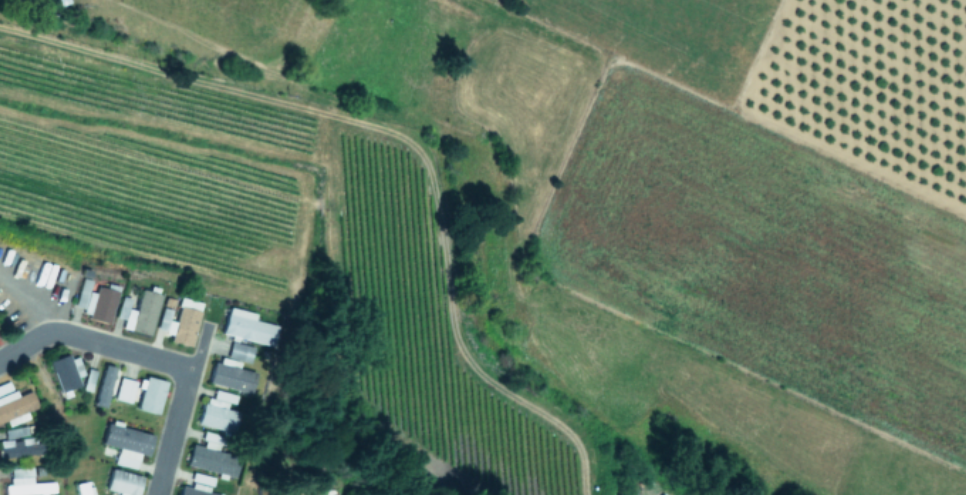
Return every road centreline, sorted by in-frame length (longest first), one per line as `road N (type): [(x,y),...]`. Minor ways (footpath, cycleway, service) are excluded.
road 1 (residential): [(158,494),(192,368),(51,331),(0,360)]

